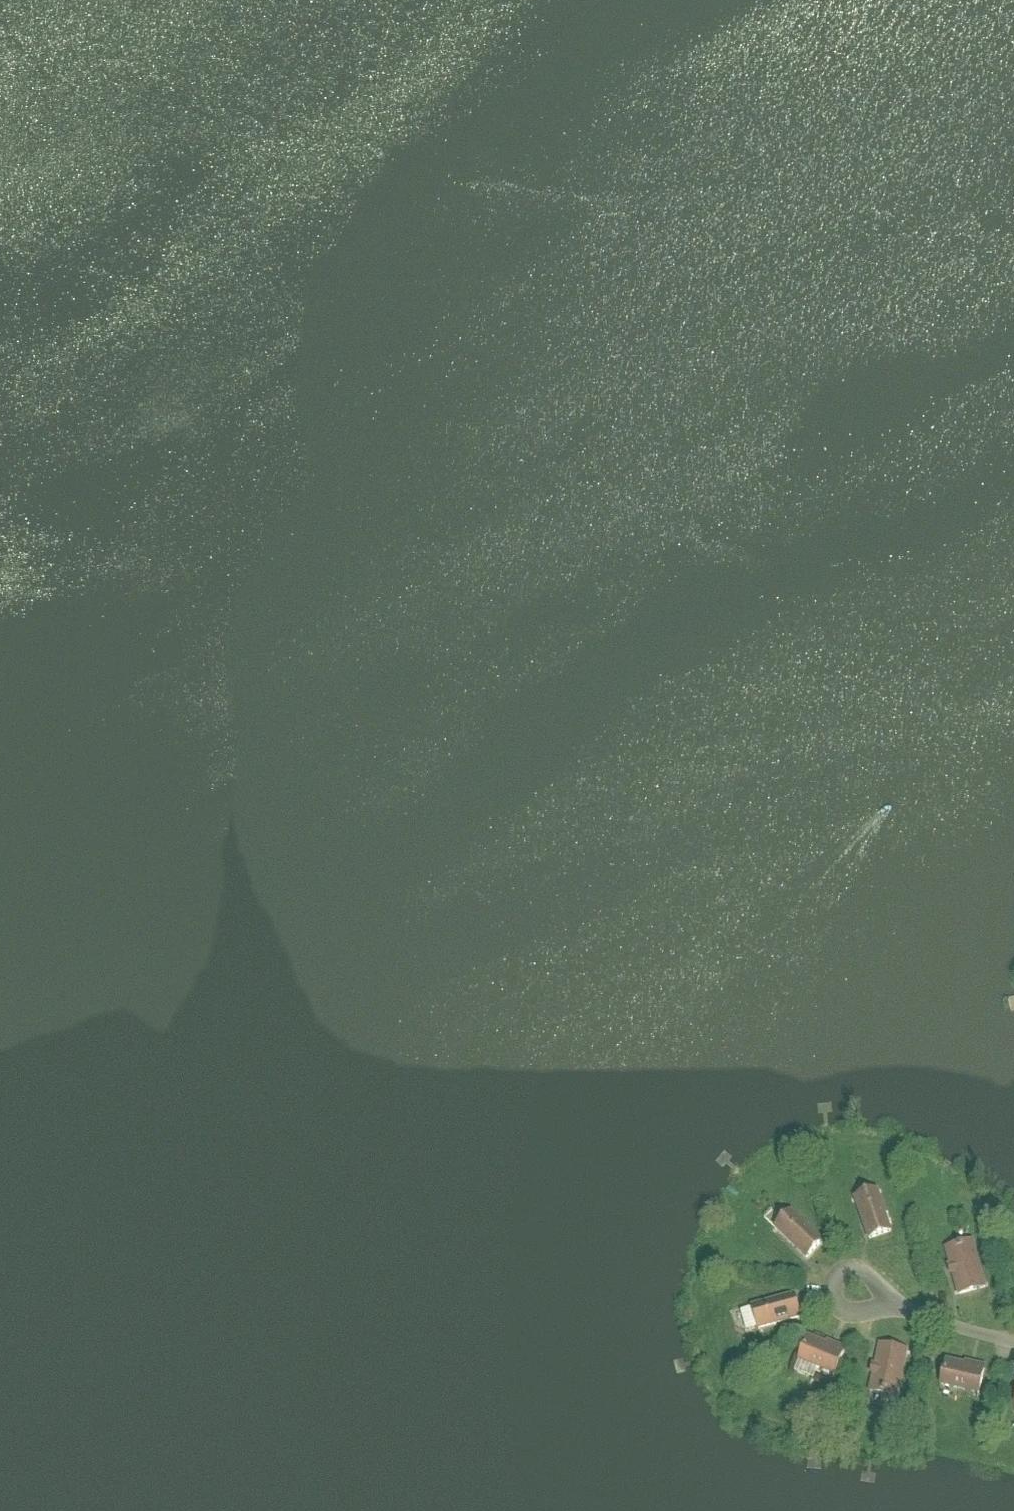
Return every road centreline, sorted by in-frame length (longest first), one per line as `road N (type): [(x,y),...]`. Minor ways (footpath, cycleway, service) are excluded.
road 1 (residential): [(893,1306),(864,1272),(844,1271),(832,1283),(832,1299),(841,1312),(859,1316)]
road 2 (residential): [(1013,1345),(893,1306)]

